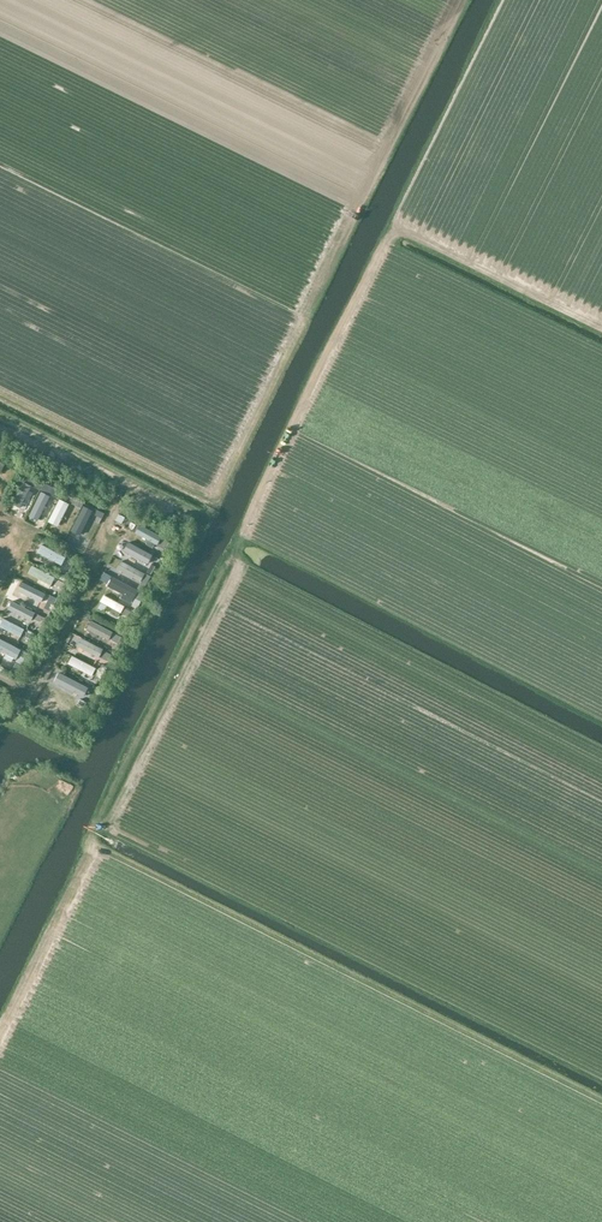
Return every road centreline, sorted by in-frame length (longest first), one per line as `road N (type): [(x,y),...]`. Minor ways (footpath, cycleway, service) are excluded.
road 1 (track): [(601,328),(404,232),(388,238),(239,538),(238,566),(111,818),(100,819),(90,859),(0,1036)]
road 2 (track): [(90,859),(101,851),(116,856),(601,1100)]

